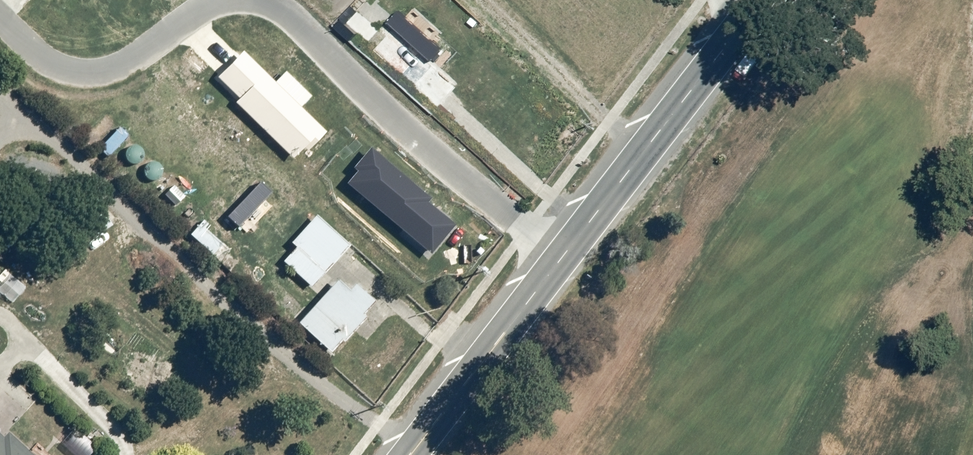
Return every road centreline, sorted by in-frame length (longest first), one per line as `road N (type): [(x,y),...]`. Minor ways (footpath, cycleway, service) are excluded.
road 1 (residential): [(269,0),(304,22),(518,224),(571,255)]
road 2 (secondary): [(571,255),(764,8)]
road 3 (residential): [(0,18),(41,55),(85,71),(124,66),(223,0)]
road 4 (secondary): [(413,454),(571,255)]

